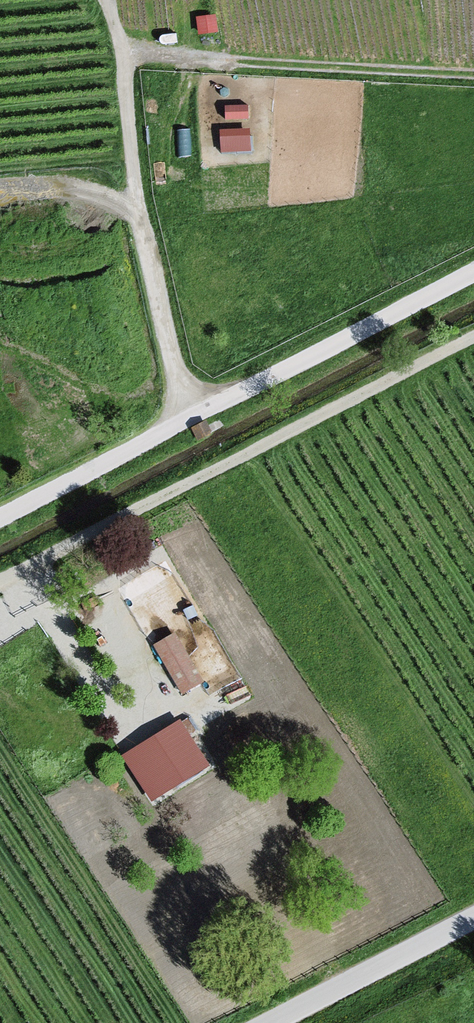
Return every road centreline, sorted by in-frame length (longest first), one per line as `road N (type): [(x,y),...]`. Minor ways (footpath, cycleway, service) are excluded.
road 1 (unclassified): [(0,522),(473,276)]
road 2 (track): [(0,590),(473,345)]
road 3 (track): [(194,421),(147,361),(116,196),(103,40),(89,0)]
road 4 (track): [(173,717),(112,713),(21,579)]
road 5 (unclassified): [(473,929),(296,1022)]

